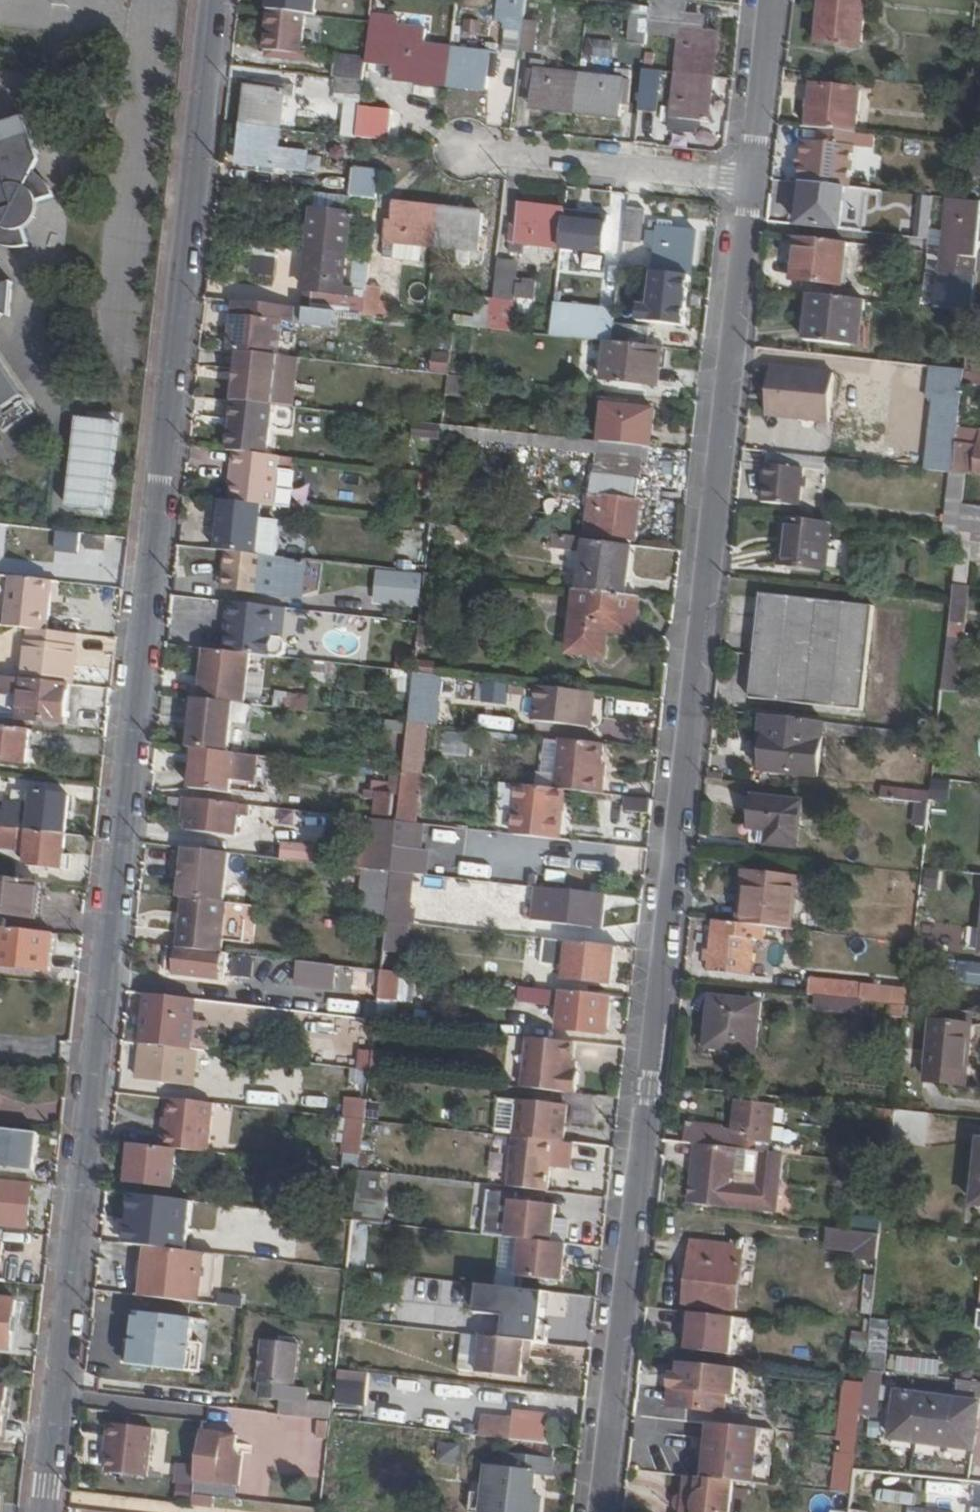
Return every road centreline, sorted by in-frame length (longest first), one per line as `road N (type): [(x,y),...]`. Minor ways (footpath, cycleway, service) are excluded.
road 1 (residential): [(211,0),(47,1511)]
road 2 (residential): [(752,183),(598,1511)]
road 3 (residential): [(469,150),(752,183)]
road 4 (residential): [(772,0),(752,183)]

